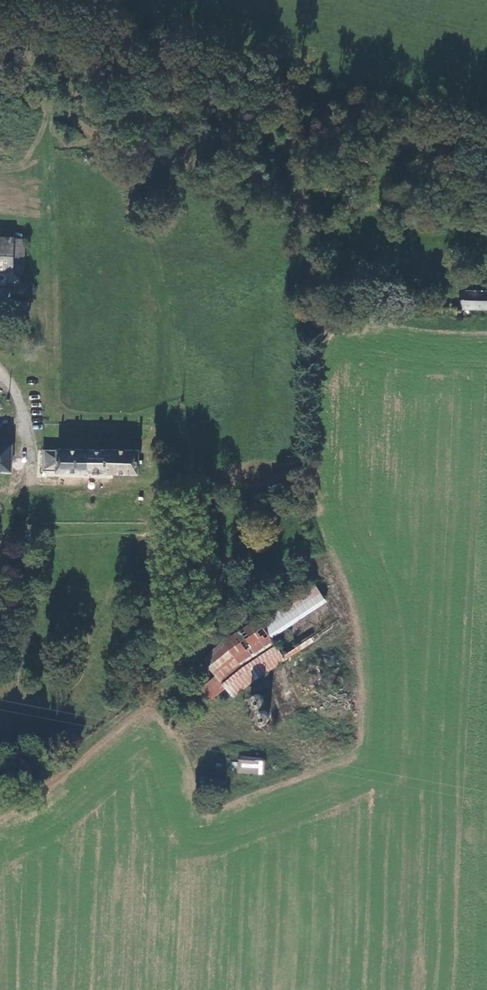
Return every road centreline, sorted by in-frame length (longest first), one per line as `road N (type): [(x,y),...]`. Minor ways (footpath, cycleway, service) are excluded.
road 1 (track): [(188,503),(183,674),(0,802)]

